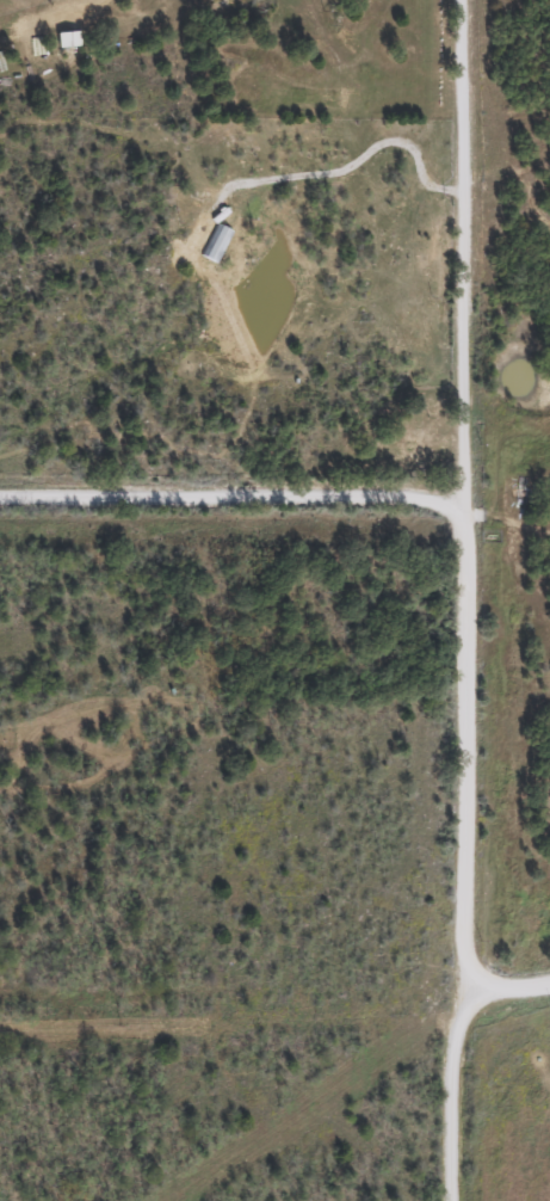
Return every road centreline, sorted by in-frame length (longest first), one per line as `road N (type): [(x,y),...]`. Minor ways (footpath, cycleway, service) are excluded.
road 1 (residential): [(435,1004),(465,684),(464,0)]
road 2 (residential): [(466,531),(428,499),(0,497)]
road 3 (residential): [(435,1004),(429,1200)]

